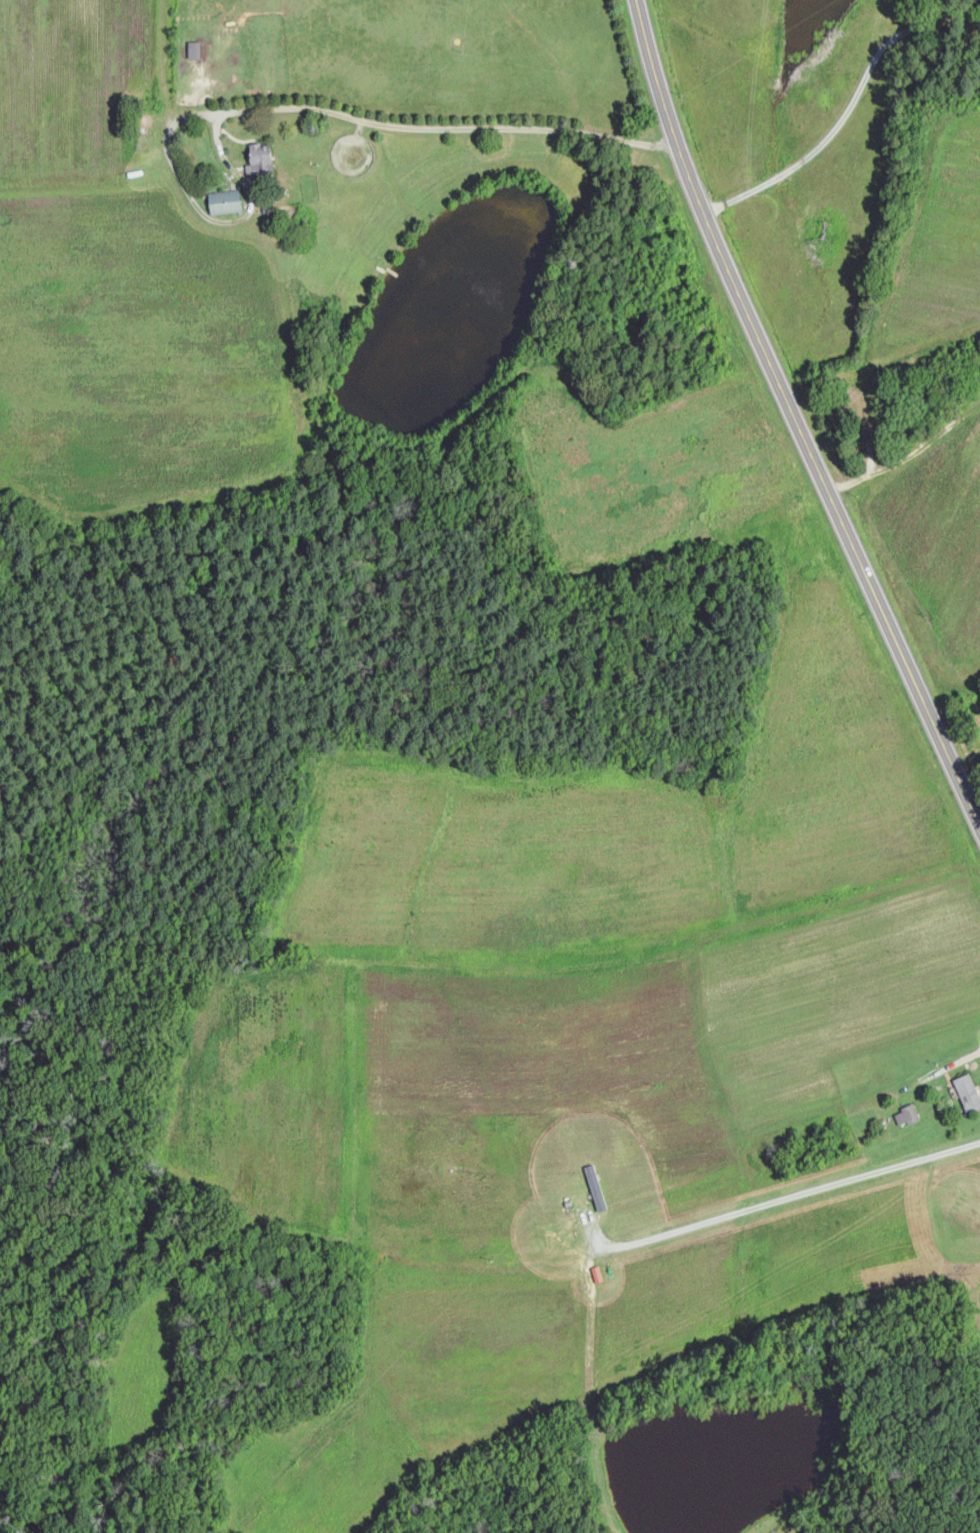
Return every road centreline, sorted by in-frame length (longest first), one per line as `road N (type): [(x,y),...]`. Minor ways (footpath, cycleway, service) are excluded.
road 1 (trunk): [(979,824),(675,141),(637,0)]

